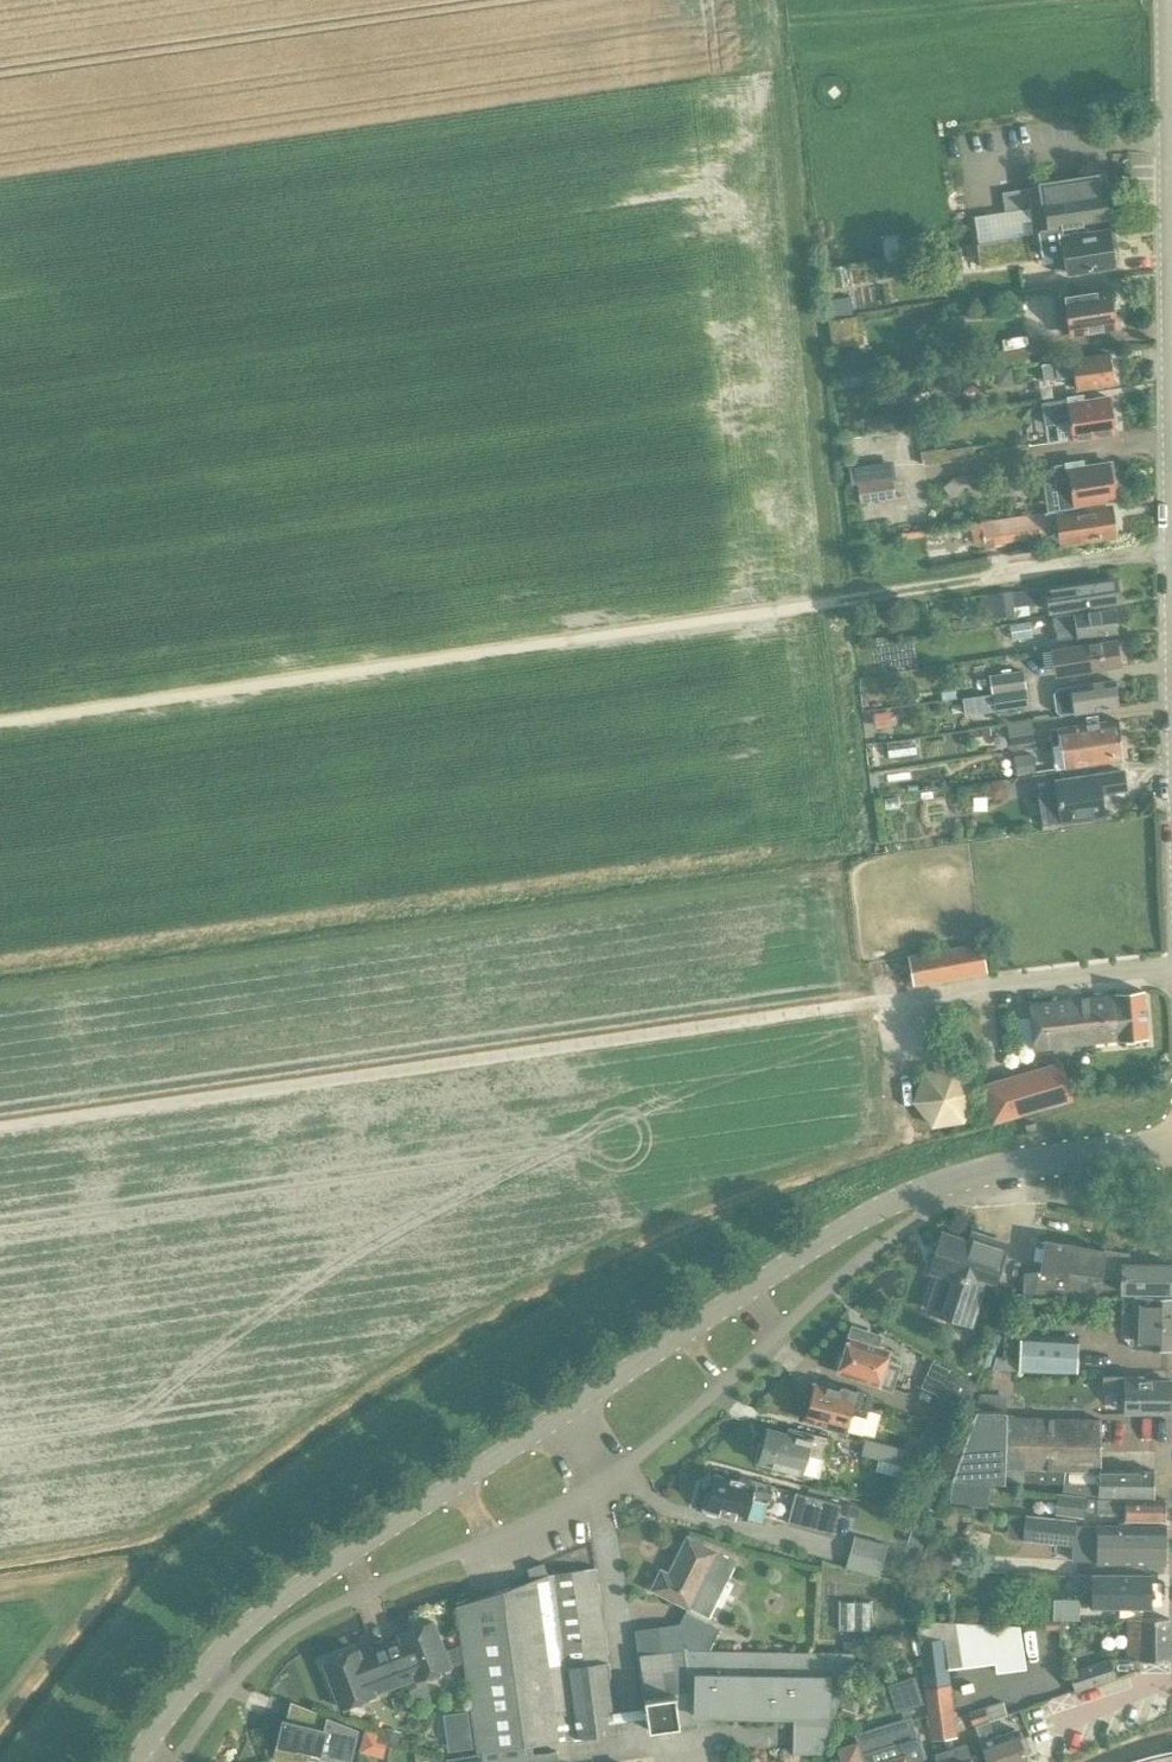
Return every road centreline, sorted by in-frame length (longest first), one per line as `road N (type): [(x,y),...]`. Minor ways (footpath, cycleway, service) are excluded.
road 1 (track): [(0,722),(1171,550)]
road 2 (unclassified): [(134,1761),(173,1707),(272,1605),(813,1246),(899,1197),(994,1167)]
road 3 (unclassified): [(1171,530),(1166,0)]
road 4 (unclassified): [(1171,1144),(994,1167)]

